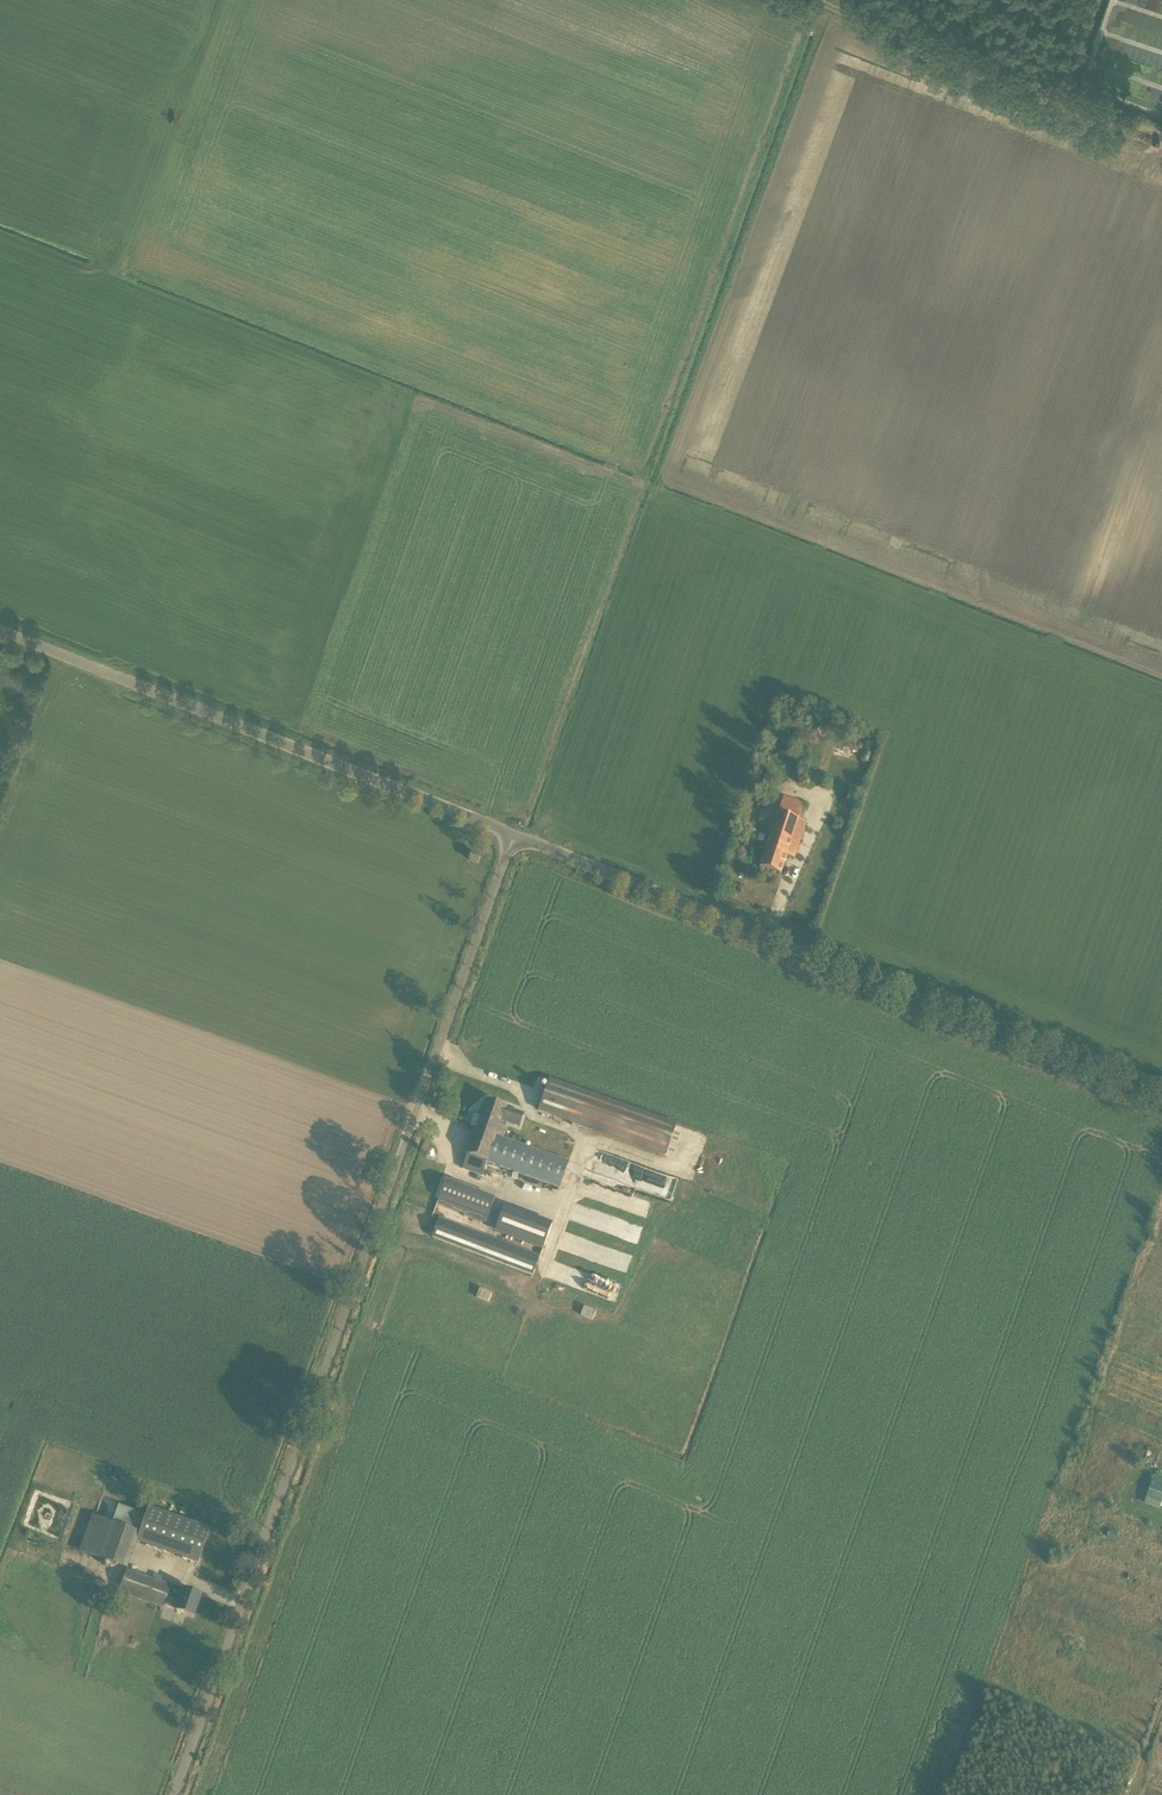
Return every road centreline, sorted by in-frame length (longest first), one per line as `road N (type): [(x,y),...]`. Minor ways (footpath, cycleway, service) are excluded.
road 1 (unclassified): [(172,1794),(511,833)]
road 2 (unclassified): [(1161,1090),(511,833)]
road 3 (unclassified): [(511,833),(0,624)]
road 4 (track): [(845,16),(1161,139)]

